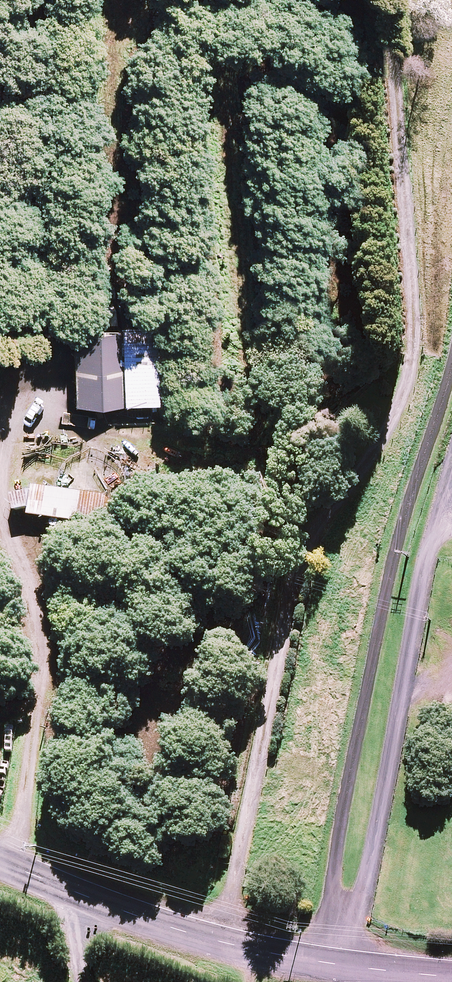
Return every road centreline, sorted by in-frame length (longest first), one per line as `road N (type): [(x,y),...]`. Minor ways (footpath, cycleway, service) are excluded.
road 1 (residential): [(320,964),(387,583),(451,353)]
road 2 (track): [(0,387),(59,362),(60,335),(86,316),(94,289),(95,0)]
road 3 (unclassified): [(0,861),(153,923),(320,964)]
road 4 (unclassified): [(320,964),(451,977)]

